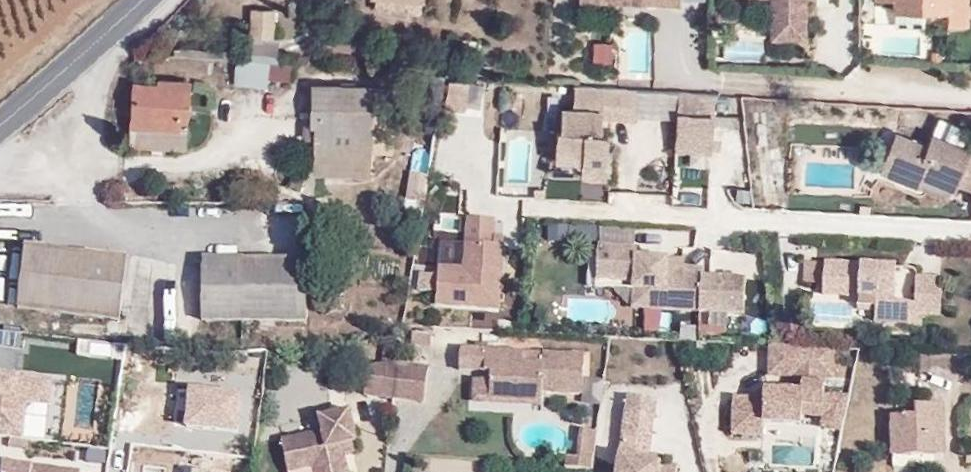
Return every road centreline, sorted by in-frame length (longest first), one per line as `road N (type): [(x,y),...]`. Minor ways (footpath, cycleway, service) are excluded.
road 1 (secondary): [(0,124),(141,0)]

